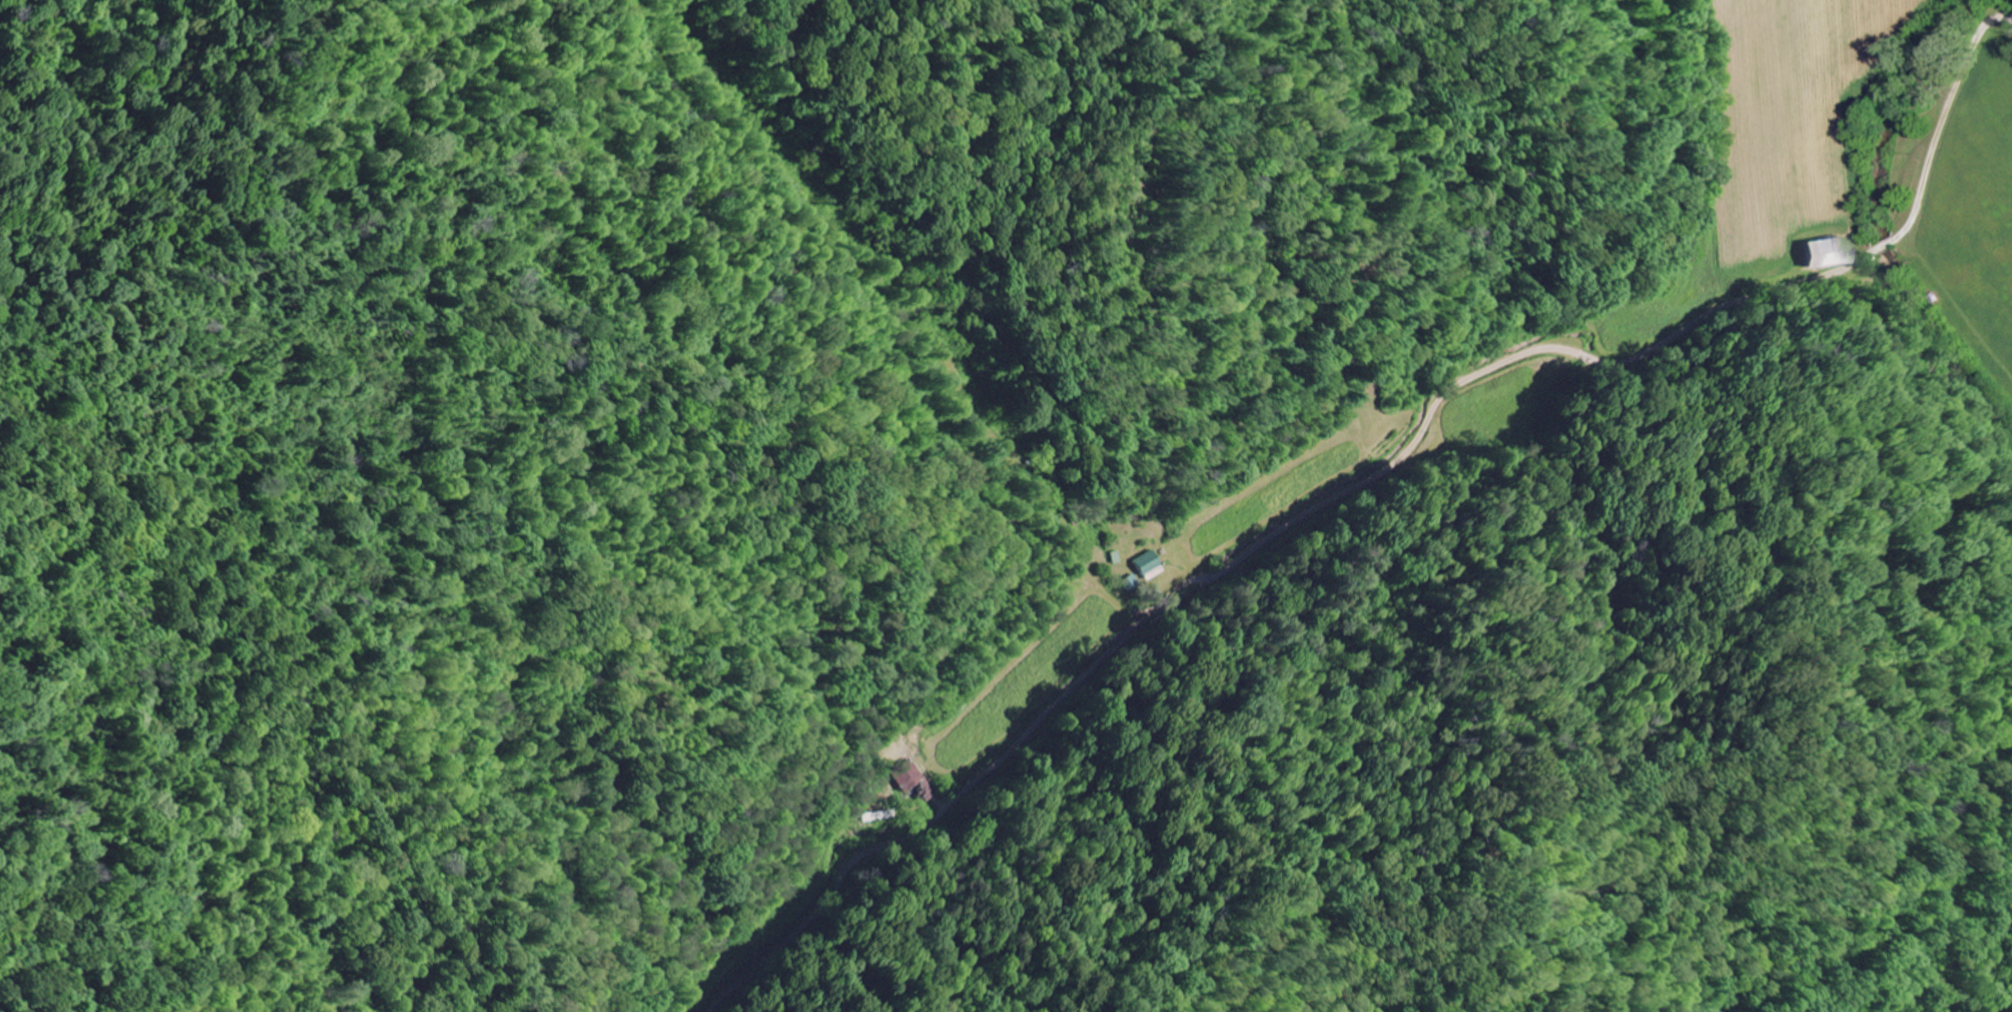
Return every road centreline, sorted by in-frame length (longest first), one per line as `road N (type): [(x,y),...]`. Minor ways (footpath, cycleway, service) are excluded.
road 1 (residential): [(712,1011),(804,934),(856,860),(890,843),(933,837),(980,776),(1027,741),(1044,713),(1179,593),(1244,564),(1392,471),(1462,384),(1551,349),(1657,358),(1718,313),(1839,273),(1897,242),(1918,214),(1949,106),(1984,30),(1997,19),(2011,23)]

